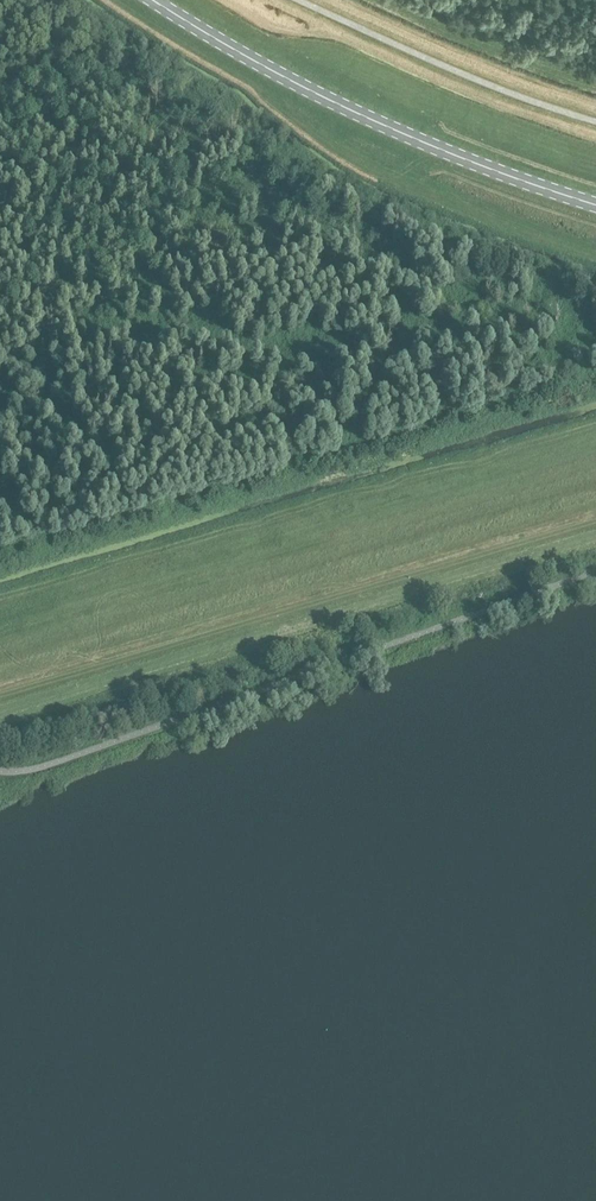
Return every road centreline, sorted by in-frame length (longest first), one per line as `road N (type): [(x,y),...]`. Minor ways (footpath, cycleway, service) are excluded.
road 1 (secondary): [(153,0),(273,71),(407,136),(595,205)]

